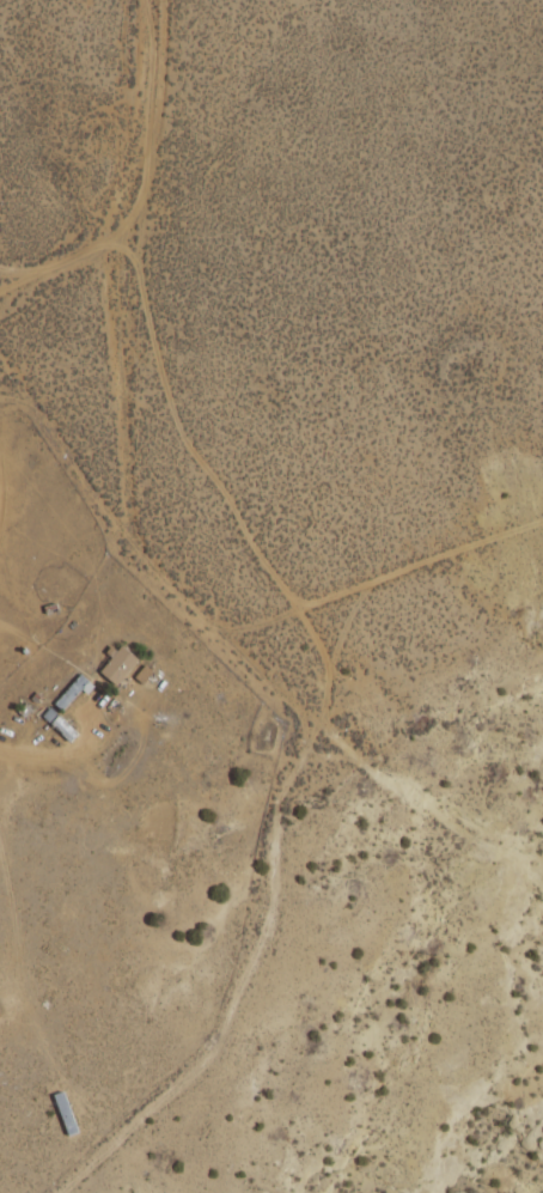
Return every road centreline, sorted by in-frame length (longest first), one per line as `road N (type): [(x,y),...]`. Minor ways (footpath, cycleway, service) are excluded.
road 1 (track): [(135,546),(311,711),(280,792),(274,902),(214,1040),(39,1192)]
road 2 (track): [(145,0),(120,425),(135,546)]
road 3 (track): [(132,226),(47,266),(0,267)]

